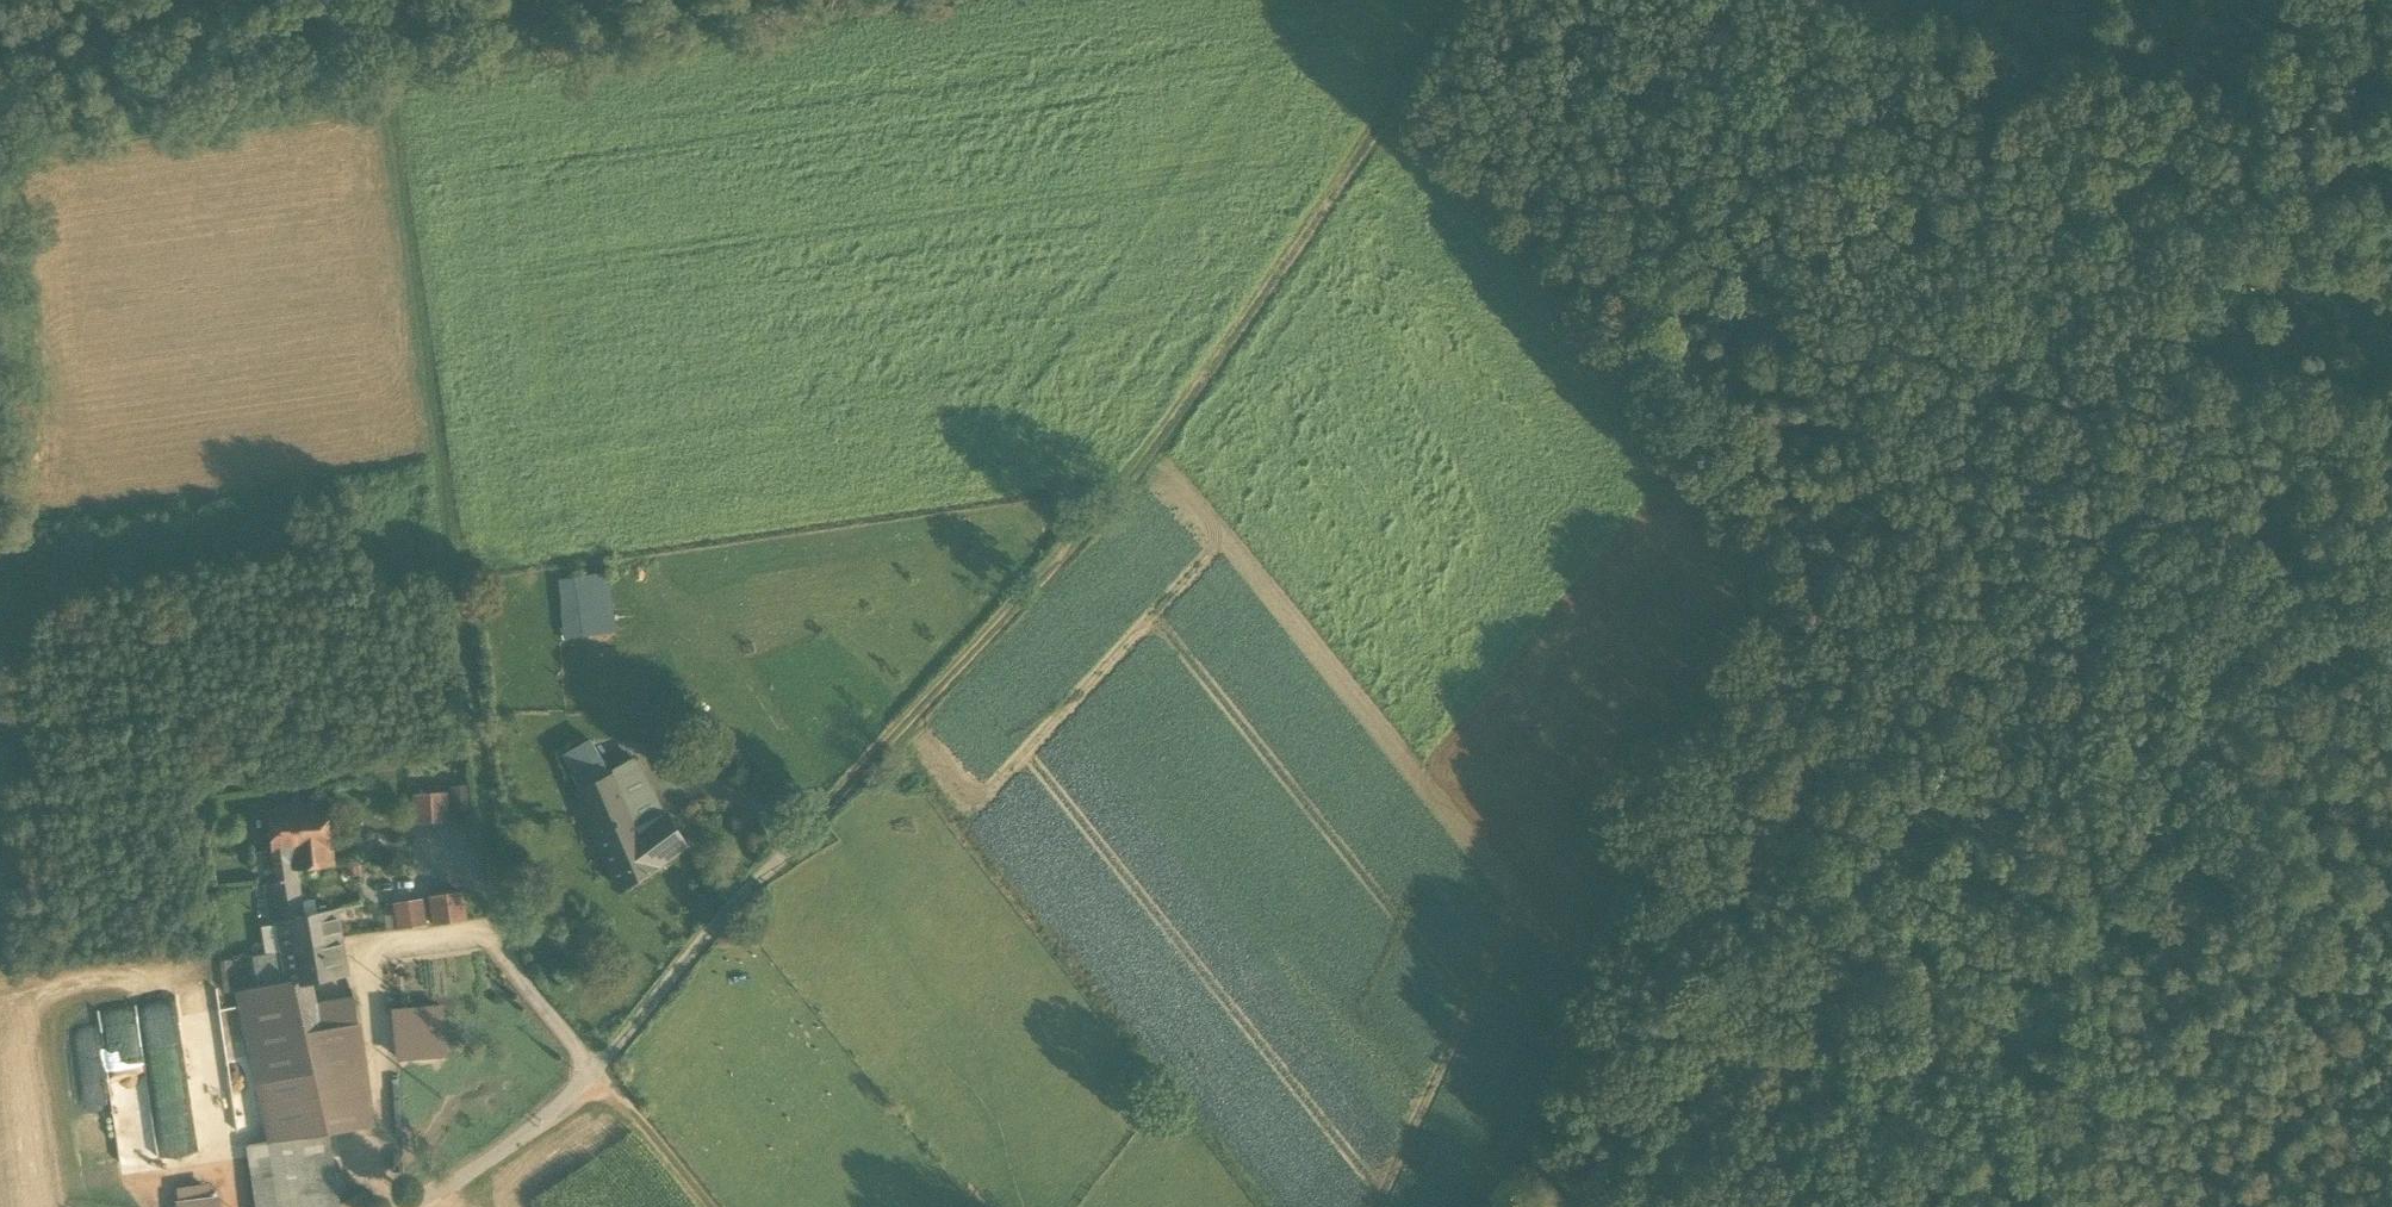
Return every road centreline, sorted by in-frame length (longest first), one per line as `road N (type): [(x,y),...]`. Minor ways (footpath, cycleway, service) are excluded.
road 1 (track): [(710,1206),(599,1068),(745,893),(1086,527),(1358,167),(1471,0)]
road 2 (track): [(2391,301),(1978,1206)]
road 3 (track): [(391,89),(506,963)]
road 4 (track): [(0,143),(391,89)]
road 5 (residential): [(418,1206),(493,1159),(599,1068)]
road 6 (residential): [(506,963),(599,1068)]

